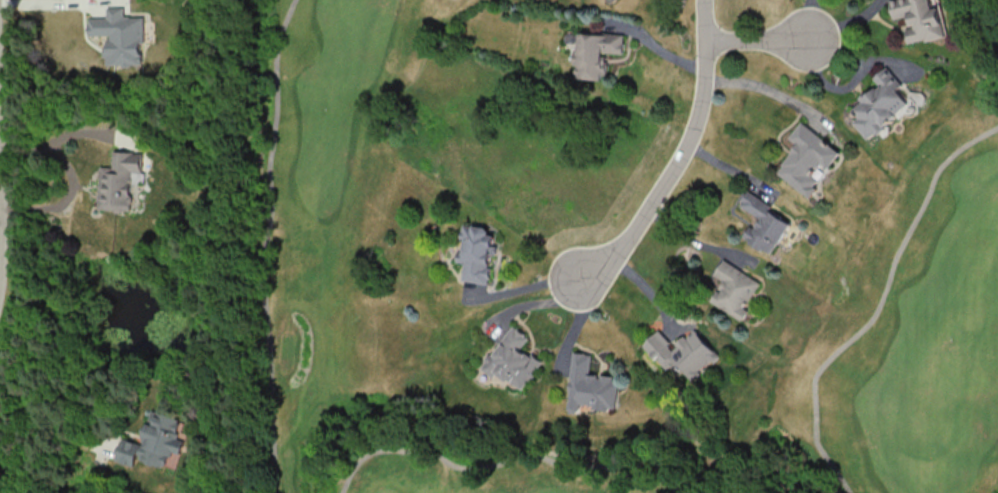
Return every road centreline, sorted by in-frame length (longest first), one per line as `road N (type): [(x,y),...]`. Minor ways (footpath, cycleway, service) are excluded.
road 1 (residential): [(703,0),(702,87),(684,150),(620,251),(580,279)]

